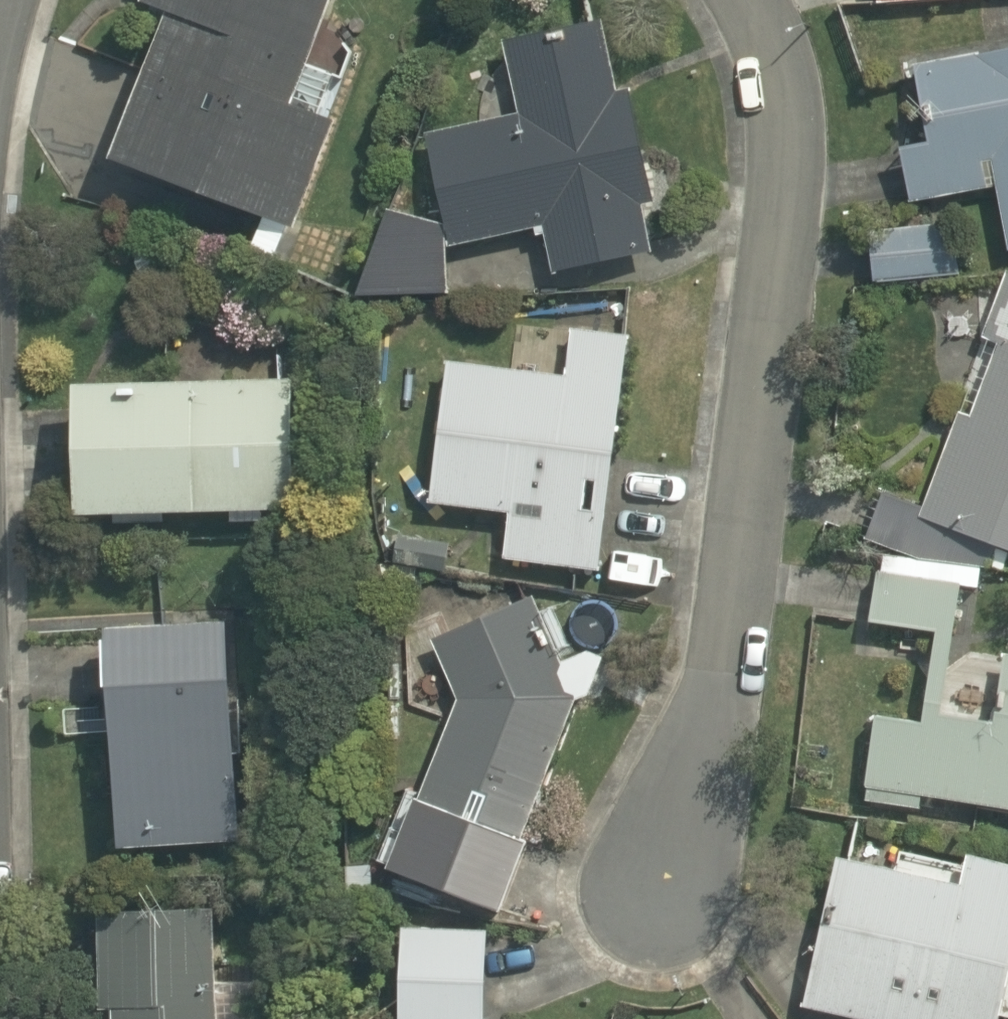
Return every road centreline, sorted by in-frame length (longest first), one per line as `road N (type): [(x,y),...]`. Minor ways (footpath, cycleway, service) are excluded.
road 1 (residential): [(692,893),(787,185),(768,43),(740,0)]

